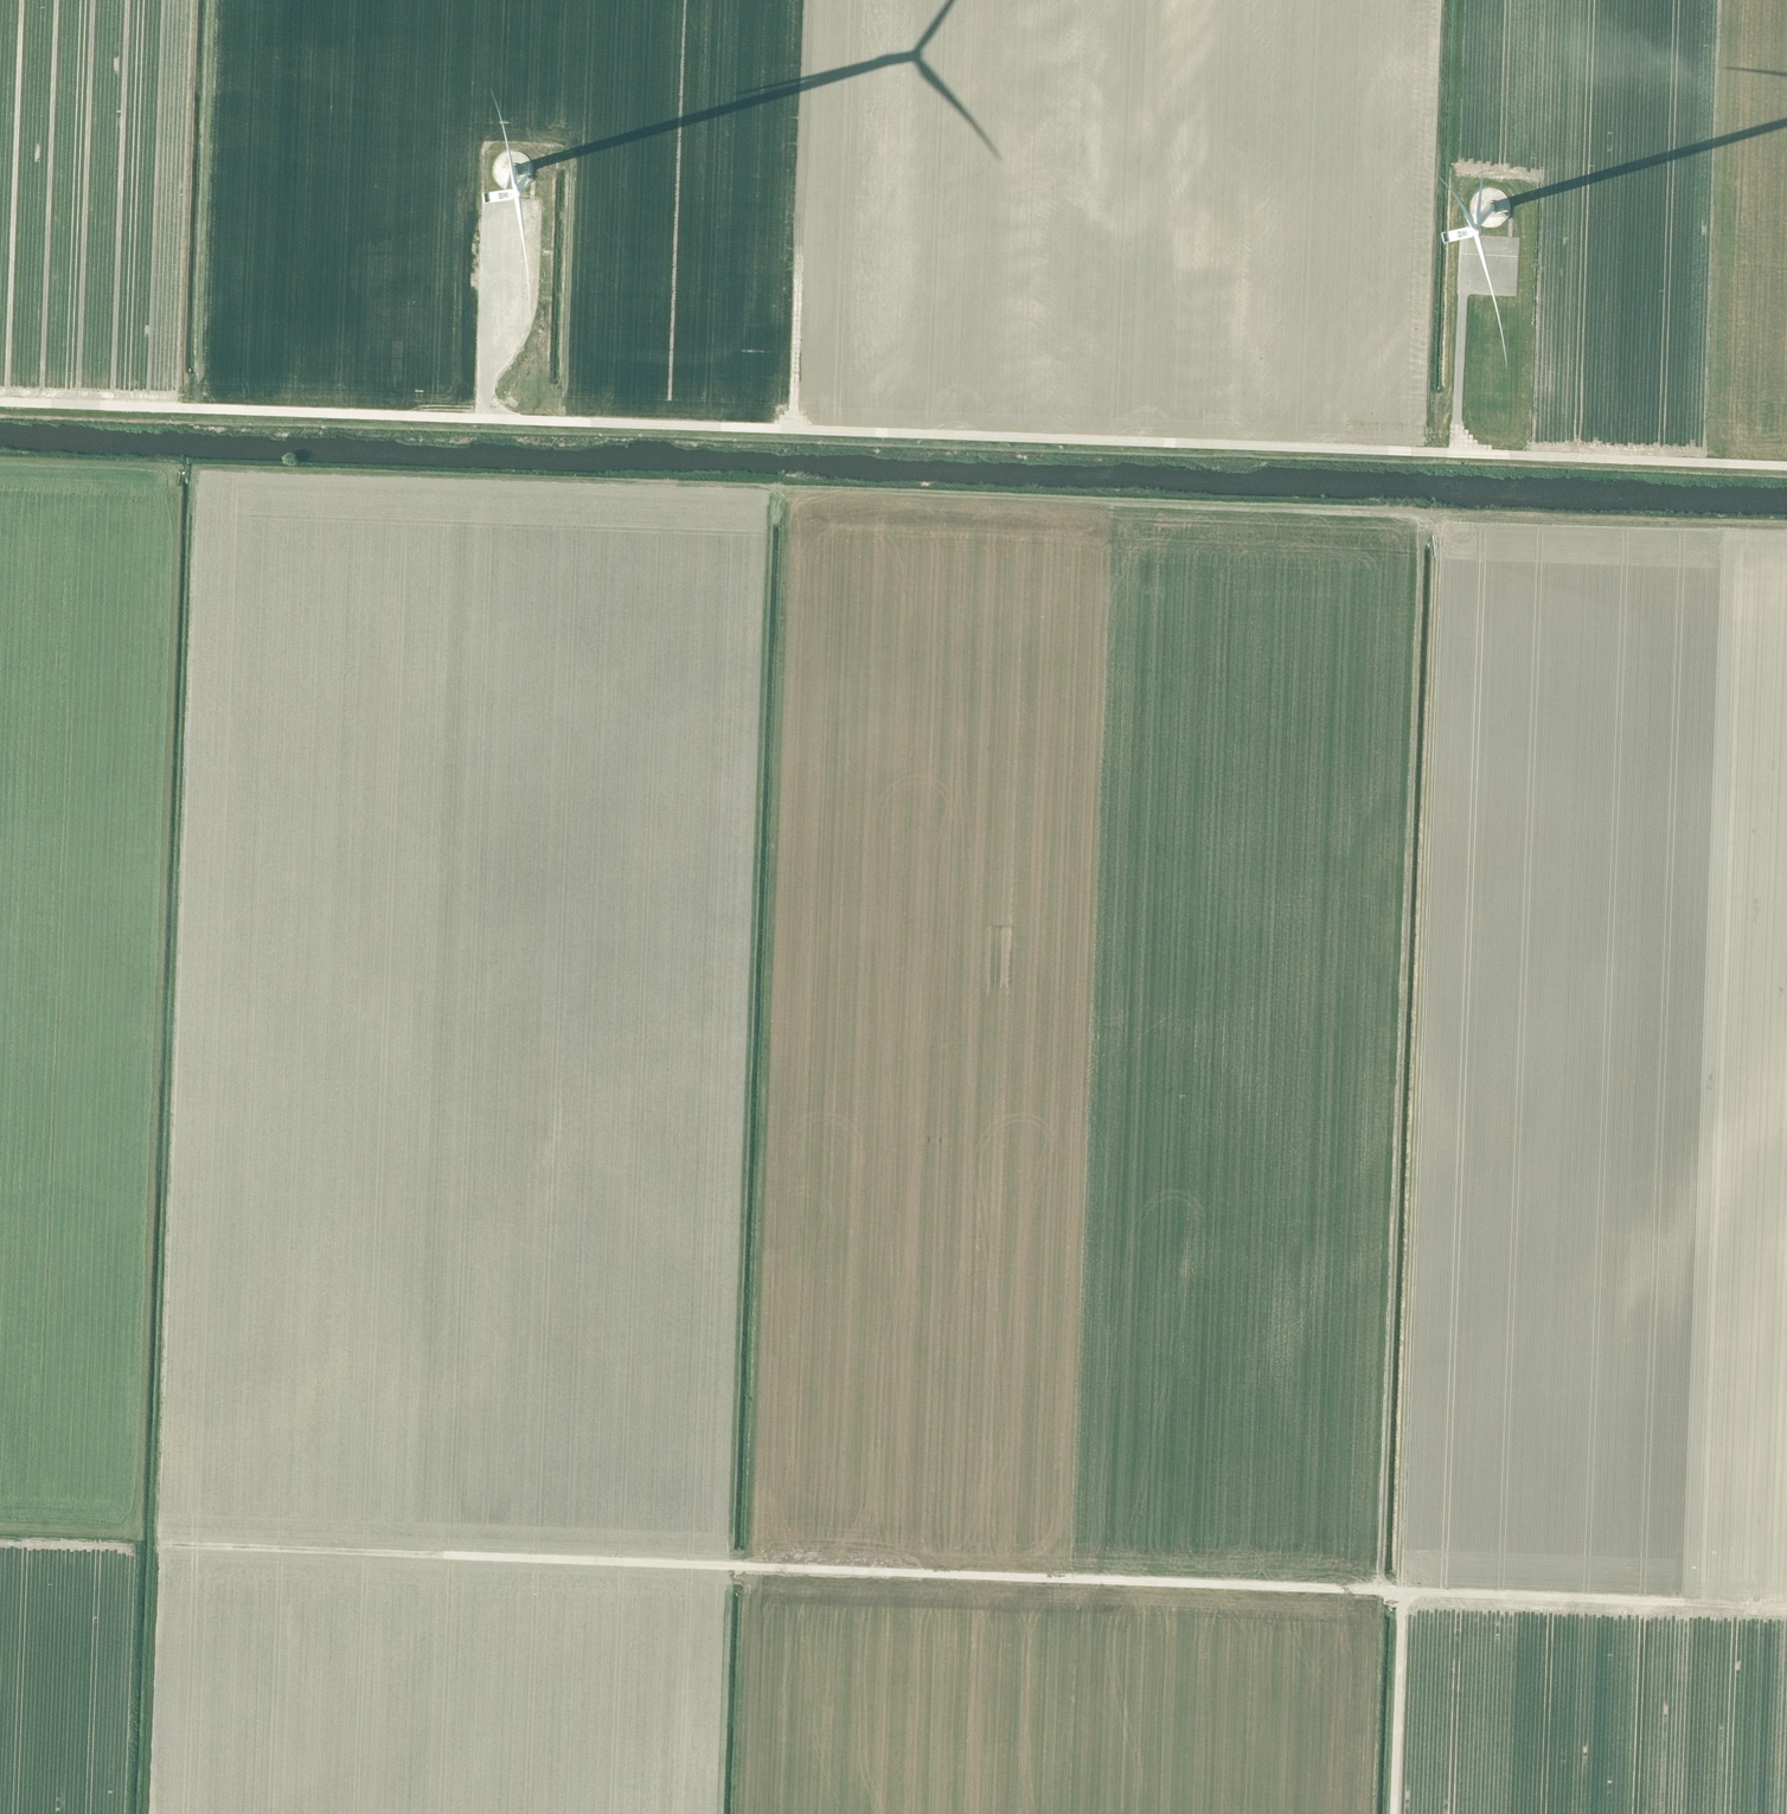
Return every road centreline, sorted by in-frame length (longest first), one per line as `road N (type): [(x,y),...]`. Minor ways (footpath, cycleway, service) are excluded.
road 1 (track): [(161,1550),(1687,1600)]
road 2 (track): [(1386,1813),(1396,1588)]

